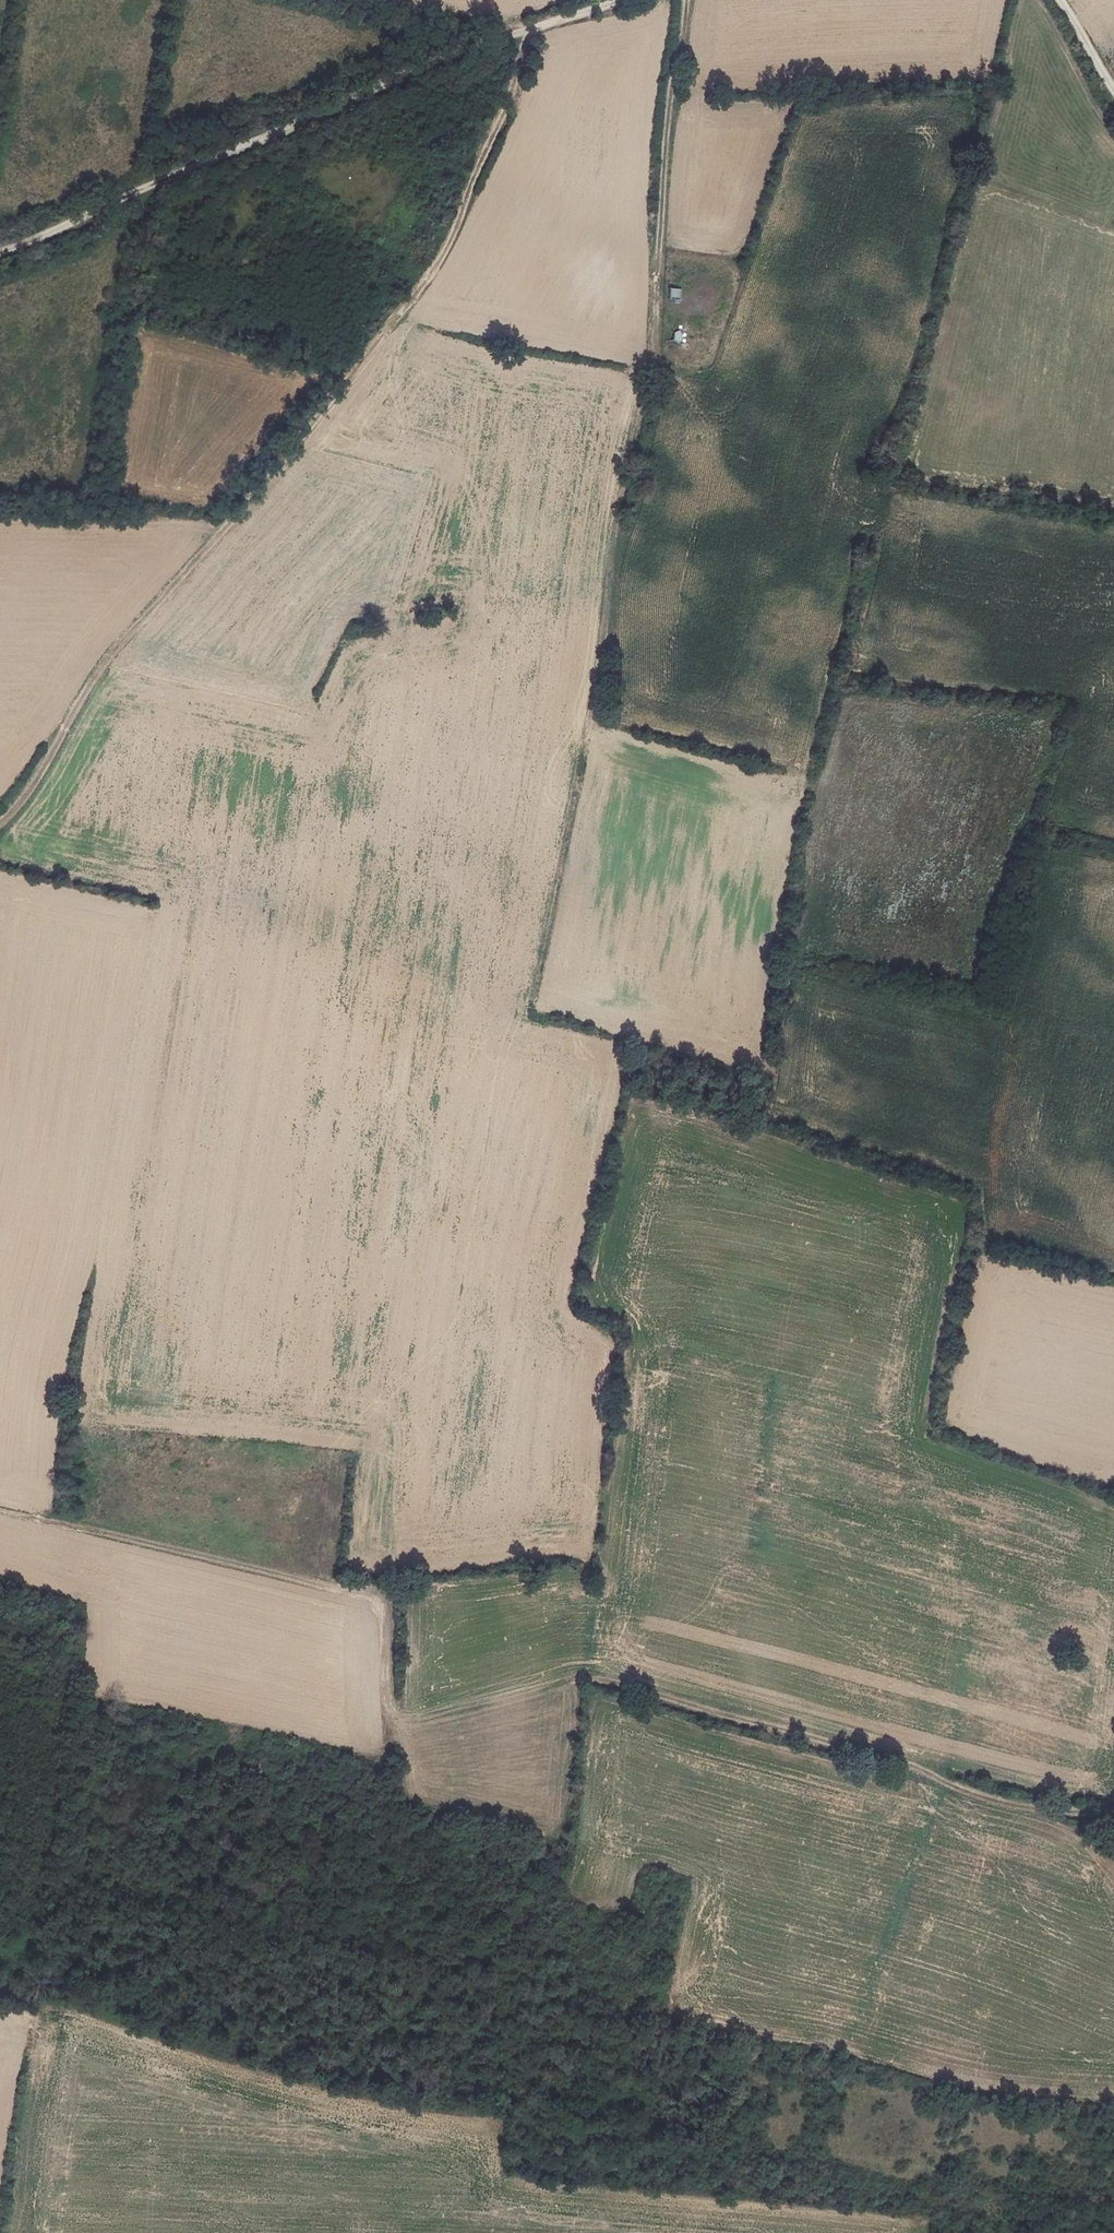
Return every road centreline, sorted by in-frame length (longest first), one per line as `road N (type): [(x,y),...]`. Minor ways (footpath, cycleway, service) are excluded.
road 1 (track): [(1113,1806),(1090,1808),(936,1762),(919,1766),(583,1673),(538,1696),(406,1728),(382,1716),(371,1597),(0,1506)]
road 2 (track): [(0,801),(100,655),(441,256),(531,31)]
road 3 (track): [(0,253),(173,176),(622,0)]

